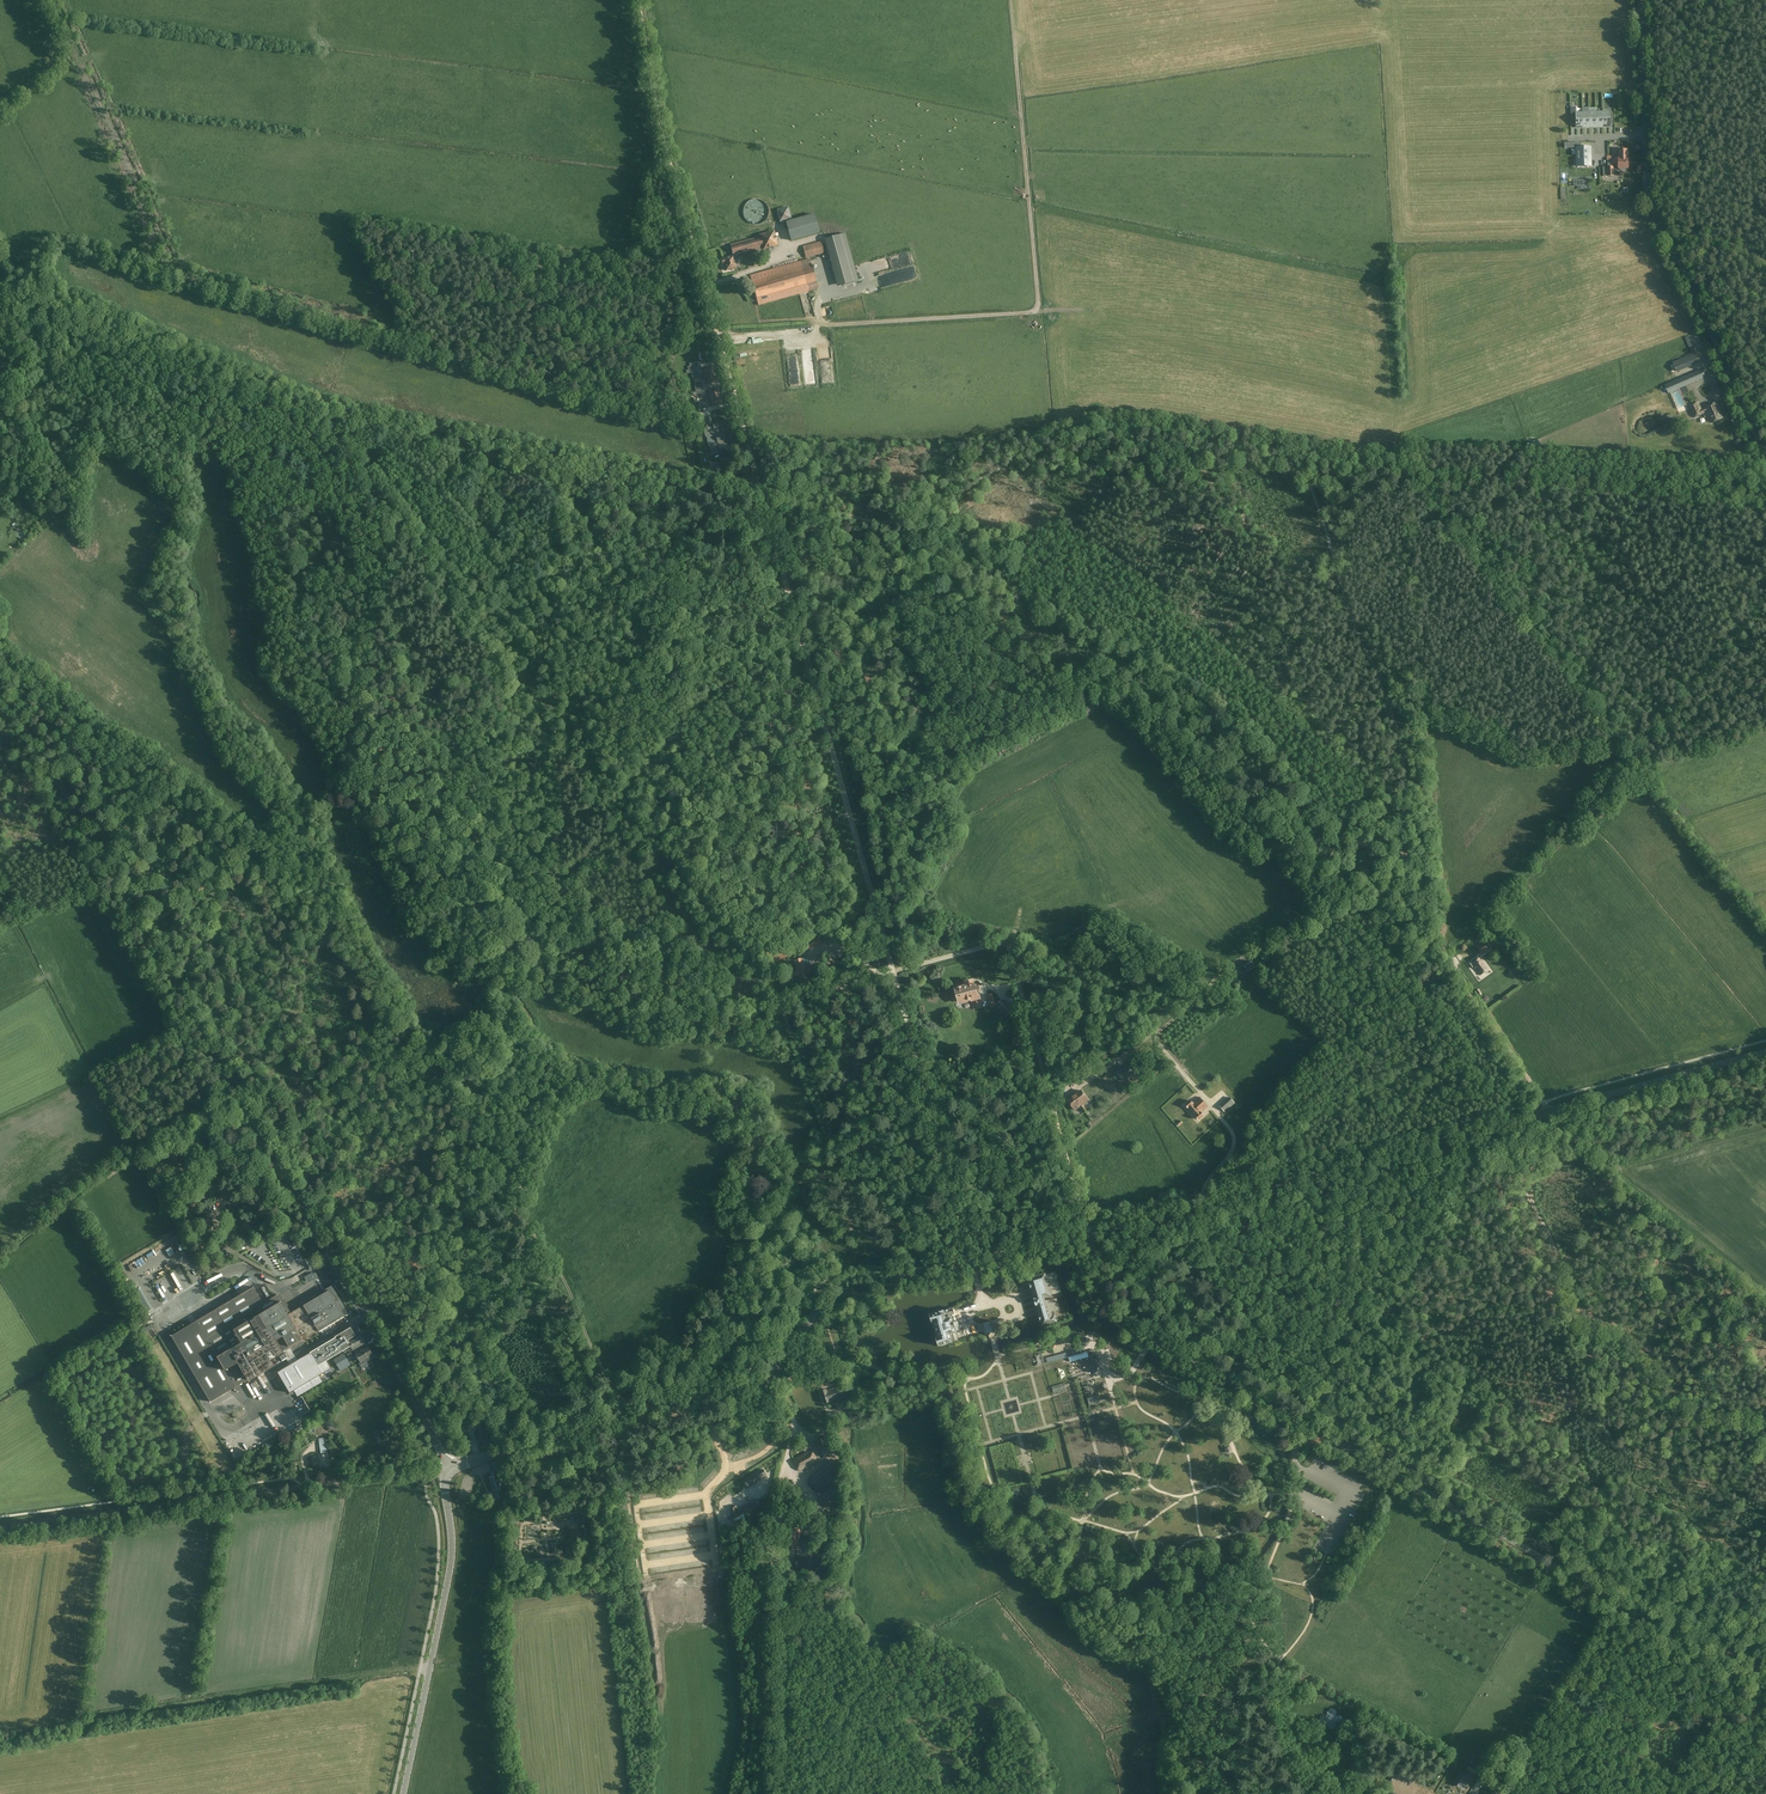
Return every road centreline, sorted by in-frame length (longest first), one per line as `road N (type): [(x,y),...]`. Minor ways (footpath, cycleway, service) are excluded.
road 1 (tertiary): [(447,1463),(0,693)]
road 2 (tertiary): [(1765,1684),(1120,1318),(1105,1298),(1089,1236)]
road 3 (track): [(763,499),(319,404),(21,276),(15,282)]
road 4 (track): [(319,404),(320,418),(783,1001)]
road 5 (track): [(400,805),(407,854),(428,888),(427,919),(486,953),(495,967),(504,1023),(488,1059),(462,1087),(460,1117),(517,1168),(516,1212),(562,1276),(596,1360),(630,1416)]
road 6 (track): [(1288,453),(1318,505),(1353,623),(1395,722),(1413,917),(1544,1102)]
road 7 (tertiary): [(451,1469),(752,1382),(851,1276),(939,1274),(1089,1236)]
road 8 (tertiary): [(1089,1236),(1765,1052)]
road 9 (track): [(1012,0),(1039,305),(1030,312),(719,337)]
road 10 (track): [(1288,453),(1170,430),(1100,427),(1055,437),(896,523),(763,499)]
road 11 (track): [(763,499),(660,127),(638,0)]
road 12 (track): [(1405,894),(1370,881),(1319,907),(1223,971),(1151,1035),(1235,1140),(1205,1186),(1204,1204)]
road 13 (track): [(893,971),(763,499)]
road 14 (unclassified): [(1765,457),(1647,186),(1640,0)]
road 15 (track): [(1765,510),(1288,453)]
road 16 (track): [(783,1001),(724,1014),(707,1008),(663,979),(518,843),(476,820),(400,805)]
road 17 (track): [(774,1387),(794,1419),(773,1511),(776,1793)]
road 18 (track): [(893,971),(1007,944),(1087,1229)]
road 19 (track): [(83,1739),(84,1723),(96,1716),(431,1666)]
road 20 (tertiary): [(403,1793),(452,1554),(451,1469)]
road 21 (track): [(304,1485),(0,1527)]
road 22 (track): [(893,971),(973,1265)]
road 23 (track): [(160,918),(145,910),(0,672)]
road 24 (track): [(1567,1325),(1497,1319),(1415,1341),(1340,1377),(1311,1425)]
road 25 (track): [(1765,1289),(1544,1102)]
road 26 (track): [(774,1561),(491,1599)]
road 27 (track): [(160,918),(310,807),(400,805)]
road 28 (track): [(137,188),(163,266),(57,241),(21,276)]
road 29 (track): [(1765,1423),(1689,1412),(1629,1346),(1567,1325)]
road 30 (track): [(1539,1114),(1532,1200),(1558,1257),(1567,1325)]
road 31 (track): [(1266,1572),(1196,1580),(1137,1604),(1087,1598),(1074,1572)]
road 32 (track): [(51,0),(137,188)]
road 33 (track): [(15,282),(42,364),(0,459)]
road 34 (track): [(1255,1793),(1279,1758),(1270,1694),(1281,1657)]
road 35 (unclassified): [(447,1463),(304,1485)]
road 36 (track): [(705,286),(789,260),(796,244),(815,238)]
road 37 (track): [(226,1072),(133,1154)]
road 38 (track): [(1151,1035),(1054,1107)]

